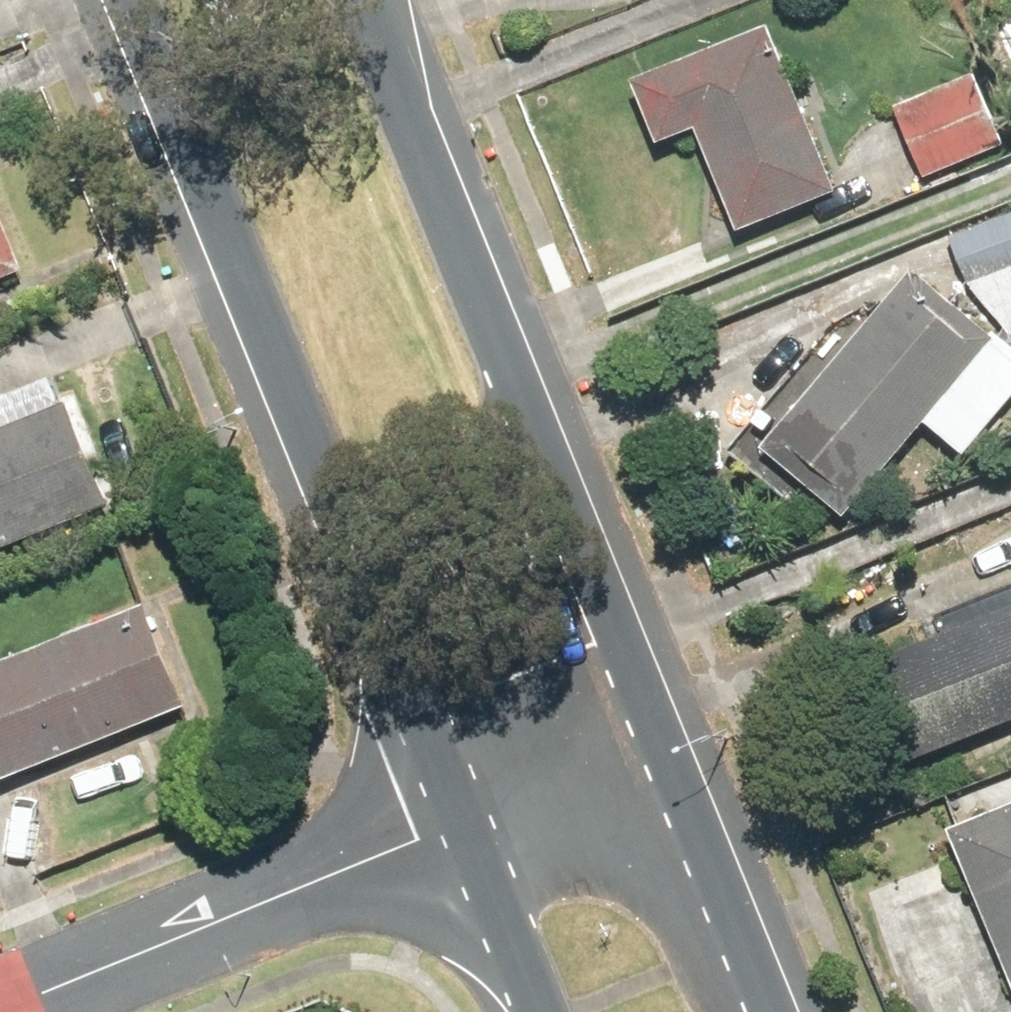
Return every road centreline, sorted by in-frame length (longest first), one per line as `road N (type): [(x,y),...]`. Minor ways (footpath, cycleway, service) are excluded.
road 1 (primary): [(448,825),(119,0)]
road 2 (primary): [(375,0),(674,730)]
road 3 (residential): [(0,1011),(448,825)]
road 4 (primary): [(674,730),(790,1011)]
road 5 (residential): [(448,825),(674,730)]
road 6 (primary): [(525,1011),(448,825)]

